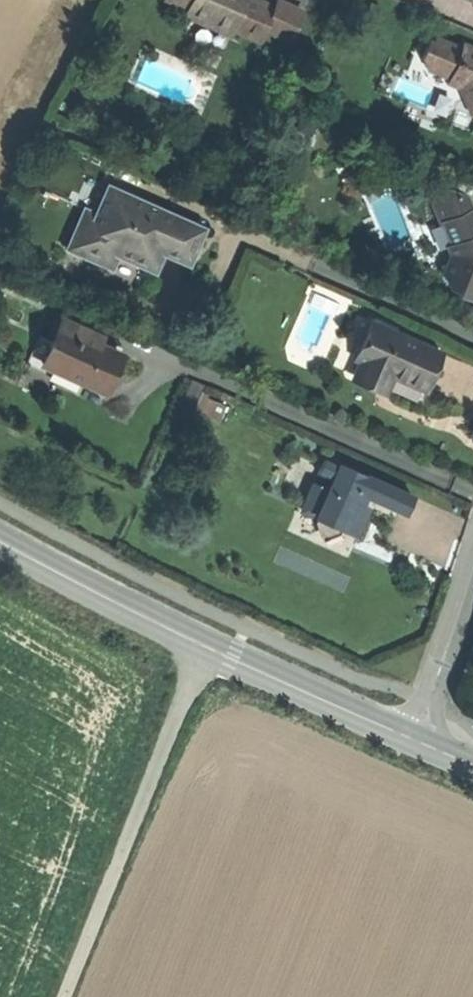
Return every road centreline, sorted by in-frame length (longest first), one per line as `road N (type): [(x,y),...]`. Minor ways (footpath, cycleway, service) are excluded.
road 1 (secondary): [(0,538),(232,657),(417,738)]
road 2 (track): [(205,644),(66,996)]
road 3 (residential): [(417,738),(472,572)]

